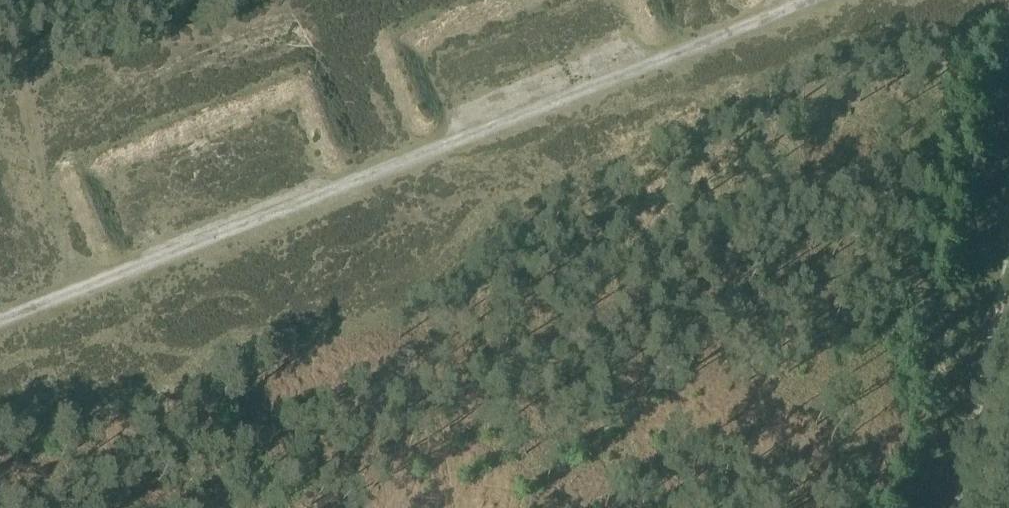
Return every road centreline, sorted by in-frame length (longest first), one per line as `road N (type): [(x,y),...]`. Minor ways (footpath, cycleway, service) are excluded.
road 1 (track): [(0,338),(835,0)]
road 2 (track): [(1008,269),(957,507)]

